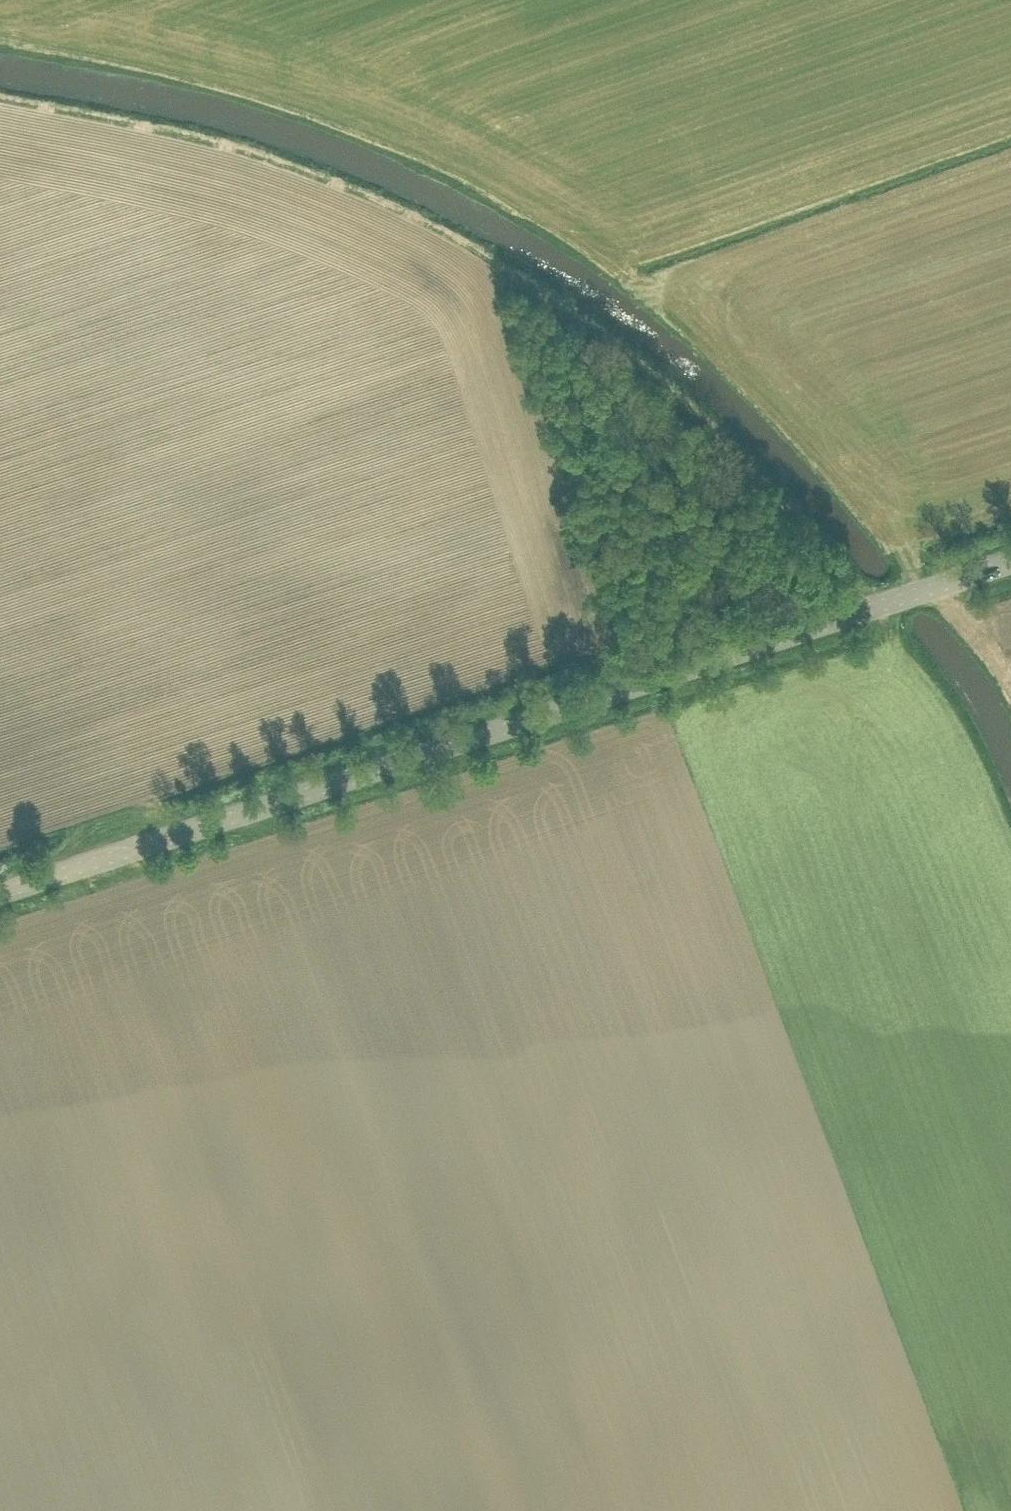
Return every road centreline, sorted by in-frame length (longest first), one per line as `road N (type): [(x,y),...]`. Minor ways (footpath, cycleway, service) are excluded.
road 1 (tertiary): [(0,891),(1010,559)]

